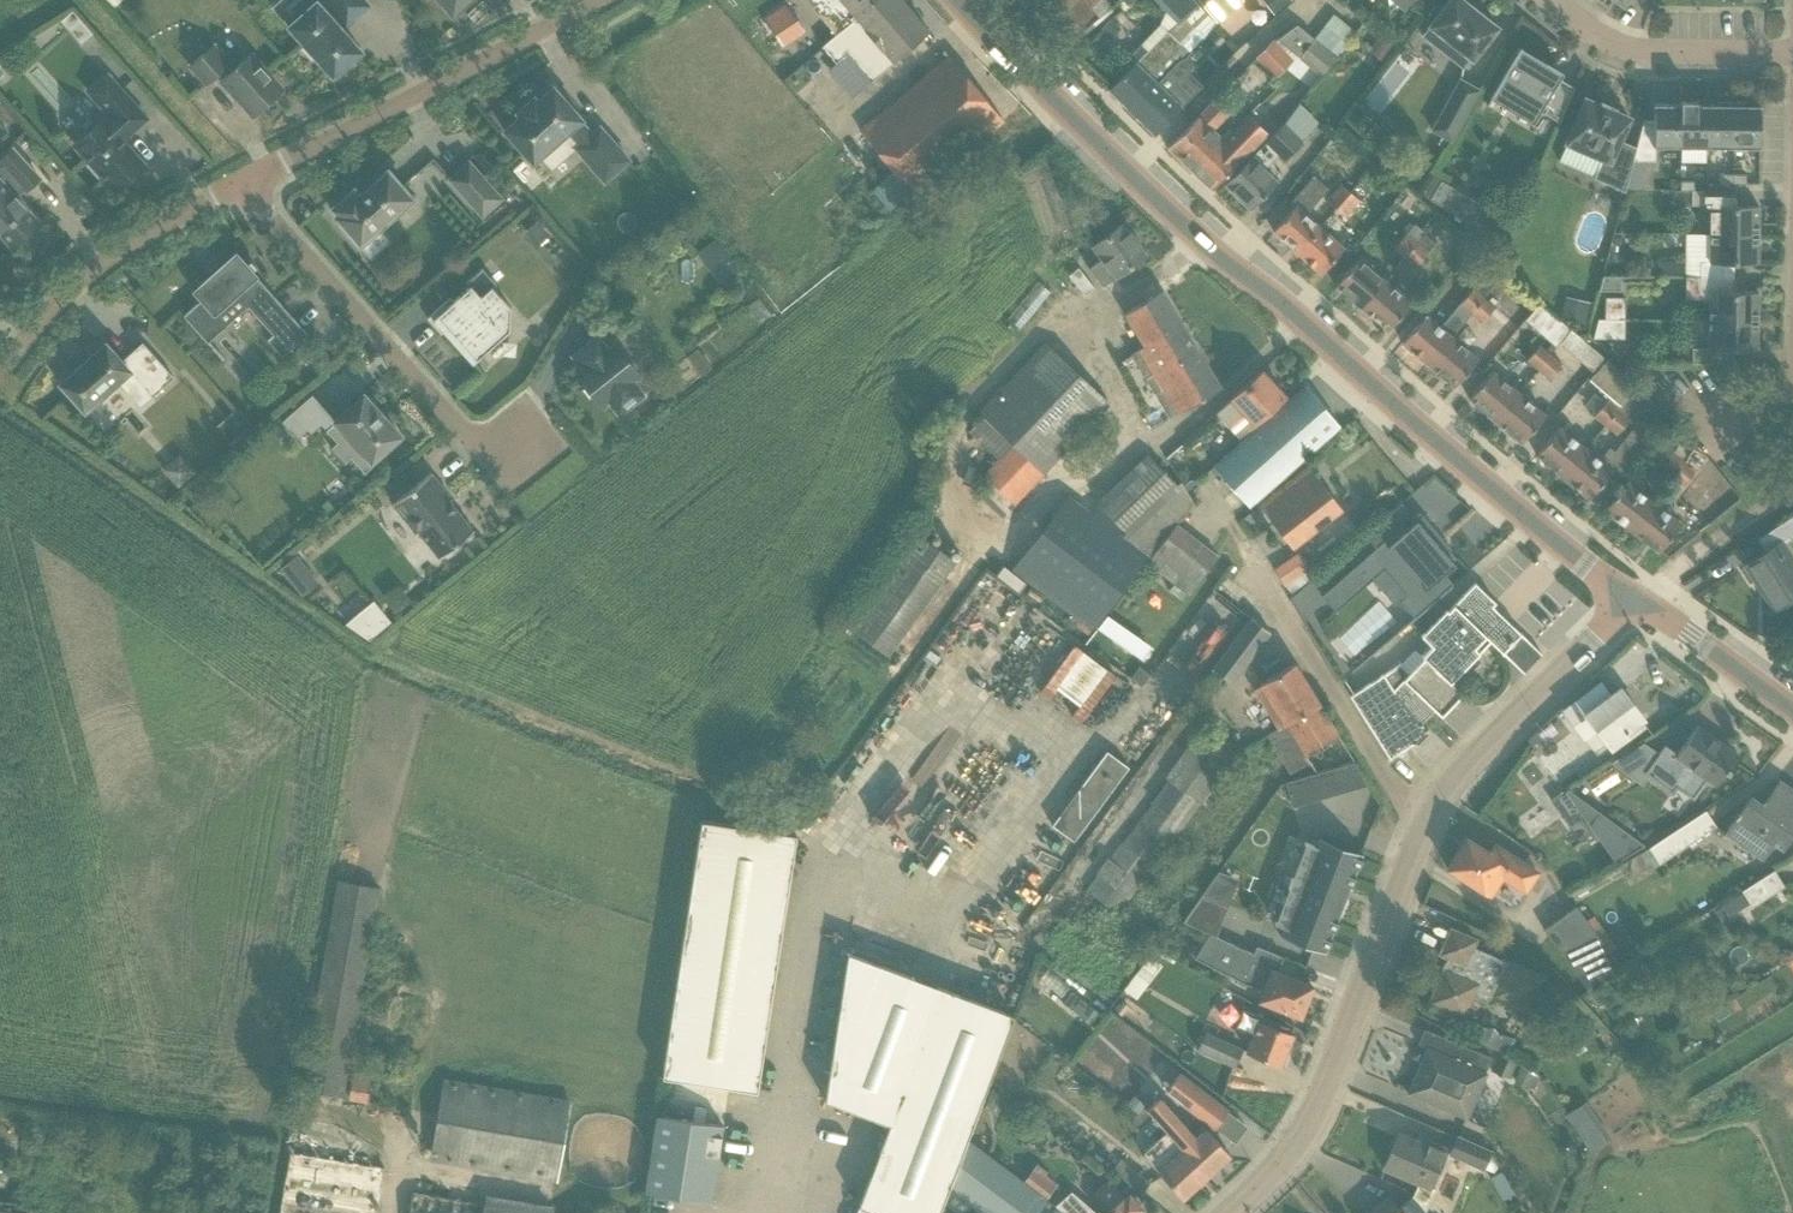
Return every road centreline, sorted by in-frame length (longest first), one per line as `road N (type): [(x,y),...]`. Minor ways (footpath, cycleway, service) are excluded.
road 1 (secondary): [(1636,599),(1522,515),(1214,254),(958,0)]
road 2 (secondary): [(1427,820),(1324,1092),(1293,1151),(1226,1212)]
road 3 (residential): [(595,0),(246,182)]
road 4 (residential): [(246,182),(457,428),(487,445),(514,448)]
road 5 (secondary): [(1636,599),(1469,761),(1427,820)]
road 6 (residential): [(1427,820),(1254,570)]
road 7 (residential): [(246,182),(107,257),(69,287),(10,361)]
road 8 (residential): [(1552,0),(1620,47),(1792,53)]
road 9 (tertiary): [(1792,711),(1636,599)]

